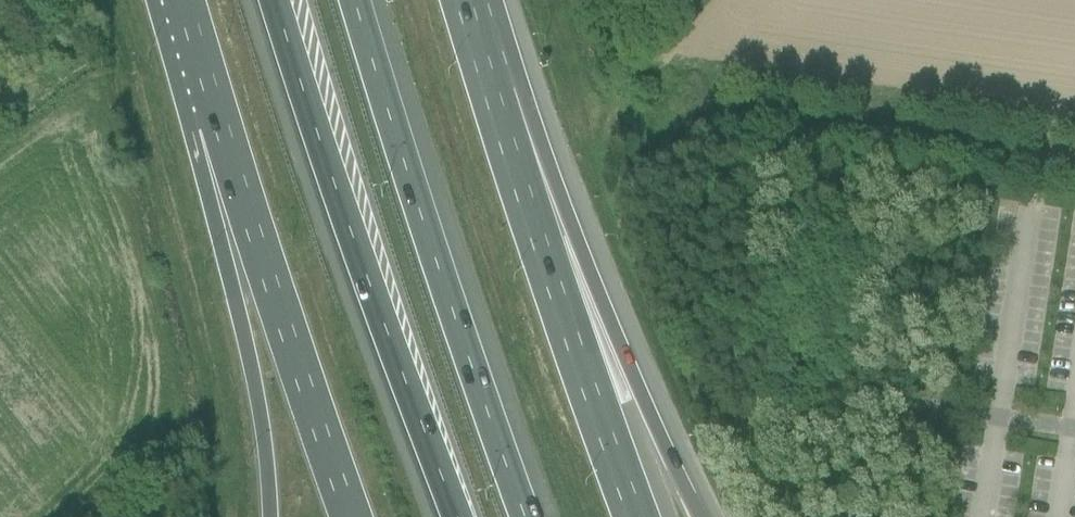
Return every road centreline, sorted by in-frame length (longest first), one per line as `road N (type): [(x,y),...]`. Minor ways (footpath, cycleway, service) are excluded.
road 1 (motorway): [(271,0),(454,516)]
road 2 (motorway): [(522,516),(353,0)]
road 3 (motorway): [(694,516),(492,94)]
road 4 (motorway): [(634,516),(492,94)]
road 5 (trunk): [(220,126),(349,516)]
road 6 (trunk): [(220,126),(268,516)]
road 7 (trunk): [(184,0),(220,126)]

